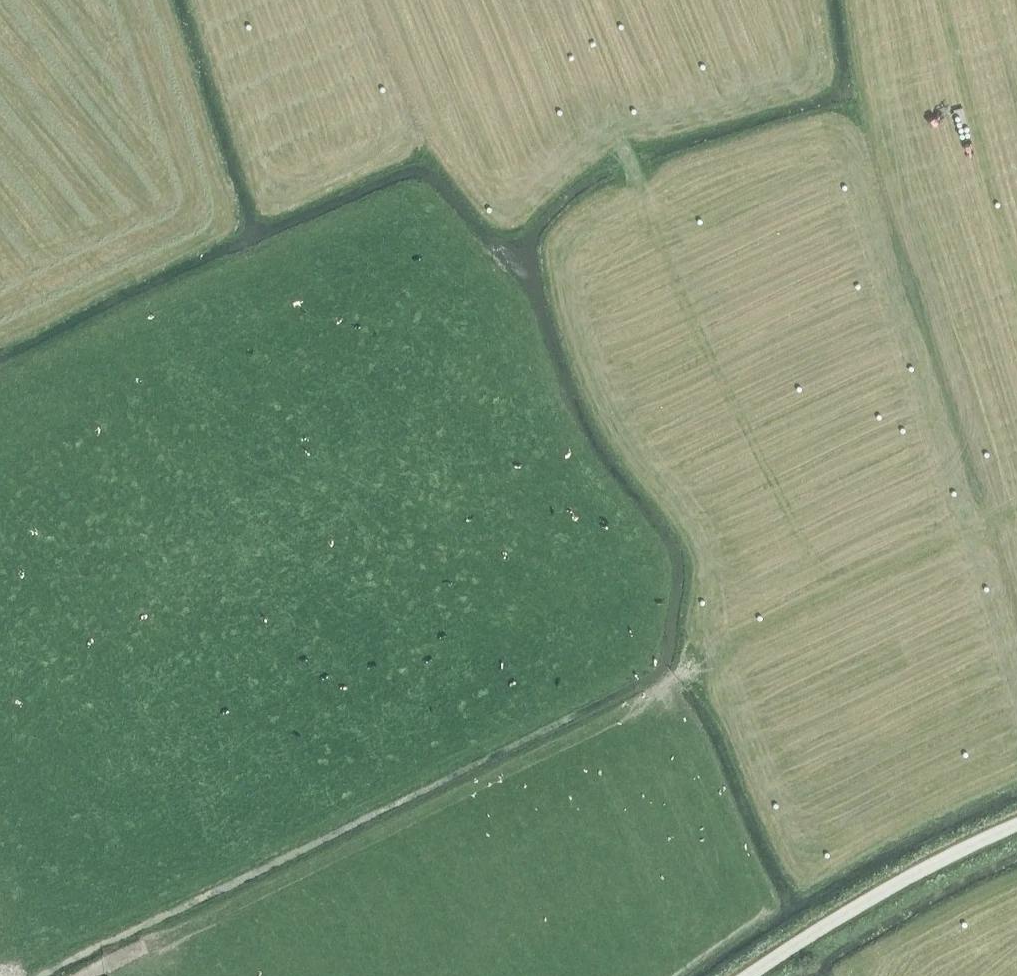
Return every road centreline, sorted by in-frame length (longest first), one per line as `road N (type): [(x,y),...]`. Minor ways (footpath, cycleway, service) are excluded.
road 1 (unclassified): [(747,975),(882,891),(1016,824)]

